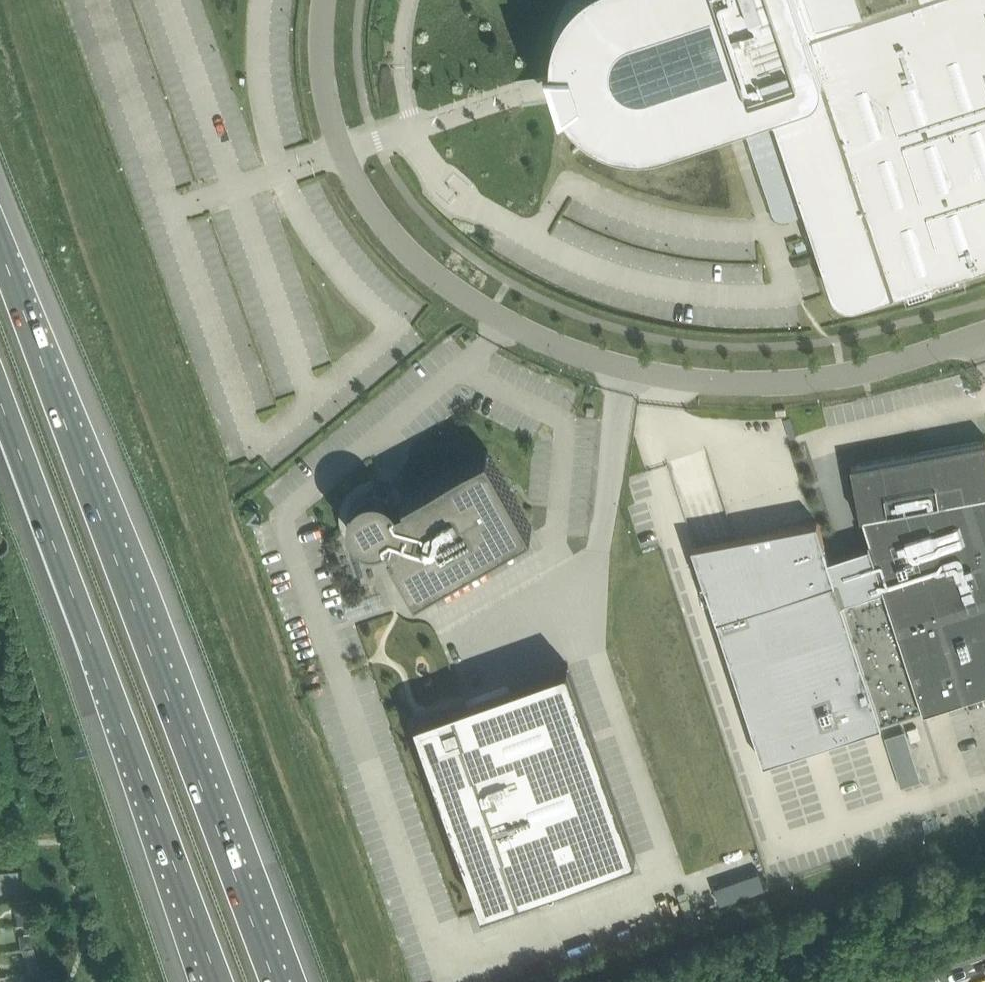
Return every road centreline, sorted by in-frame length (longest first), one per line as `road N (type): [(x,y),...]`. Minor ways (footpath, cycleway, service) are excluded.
road 1 (unclassified): [(325,0),(321,66),(361,194),(432,273),(508,325),(580,355),(665,377),(764,385),(844,378),(984,335)]
road 2 (motorway): [(276,981),(0,241)]
road 3 (motorway): [(0,392),(222,981)]
road 4 (track): [(734,125),(661,149),(629,151),(585,137),(555,103),(541,64),(552,0)]

